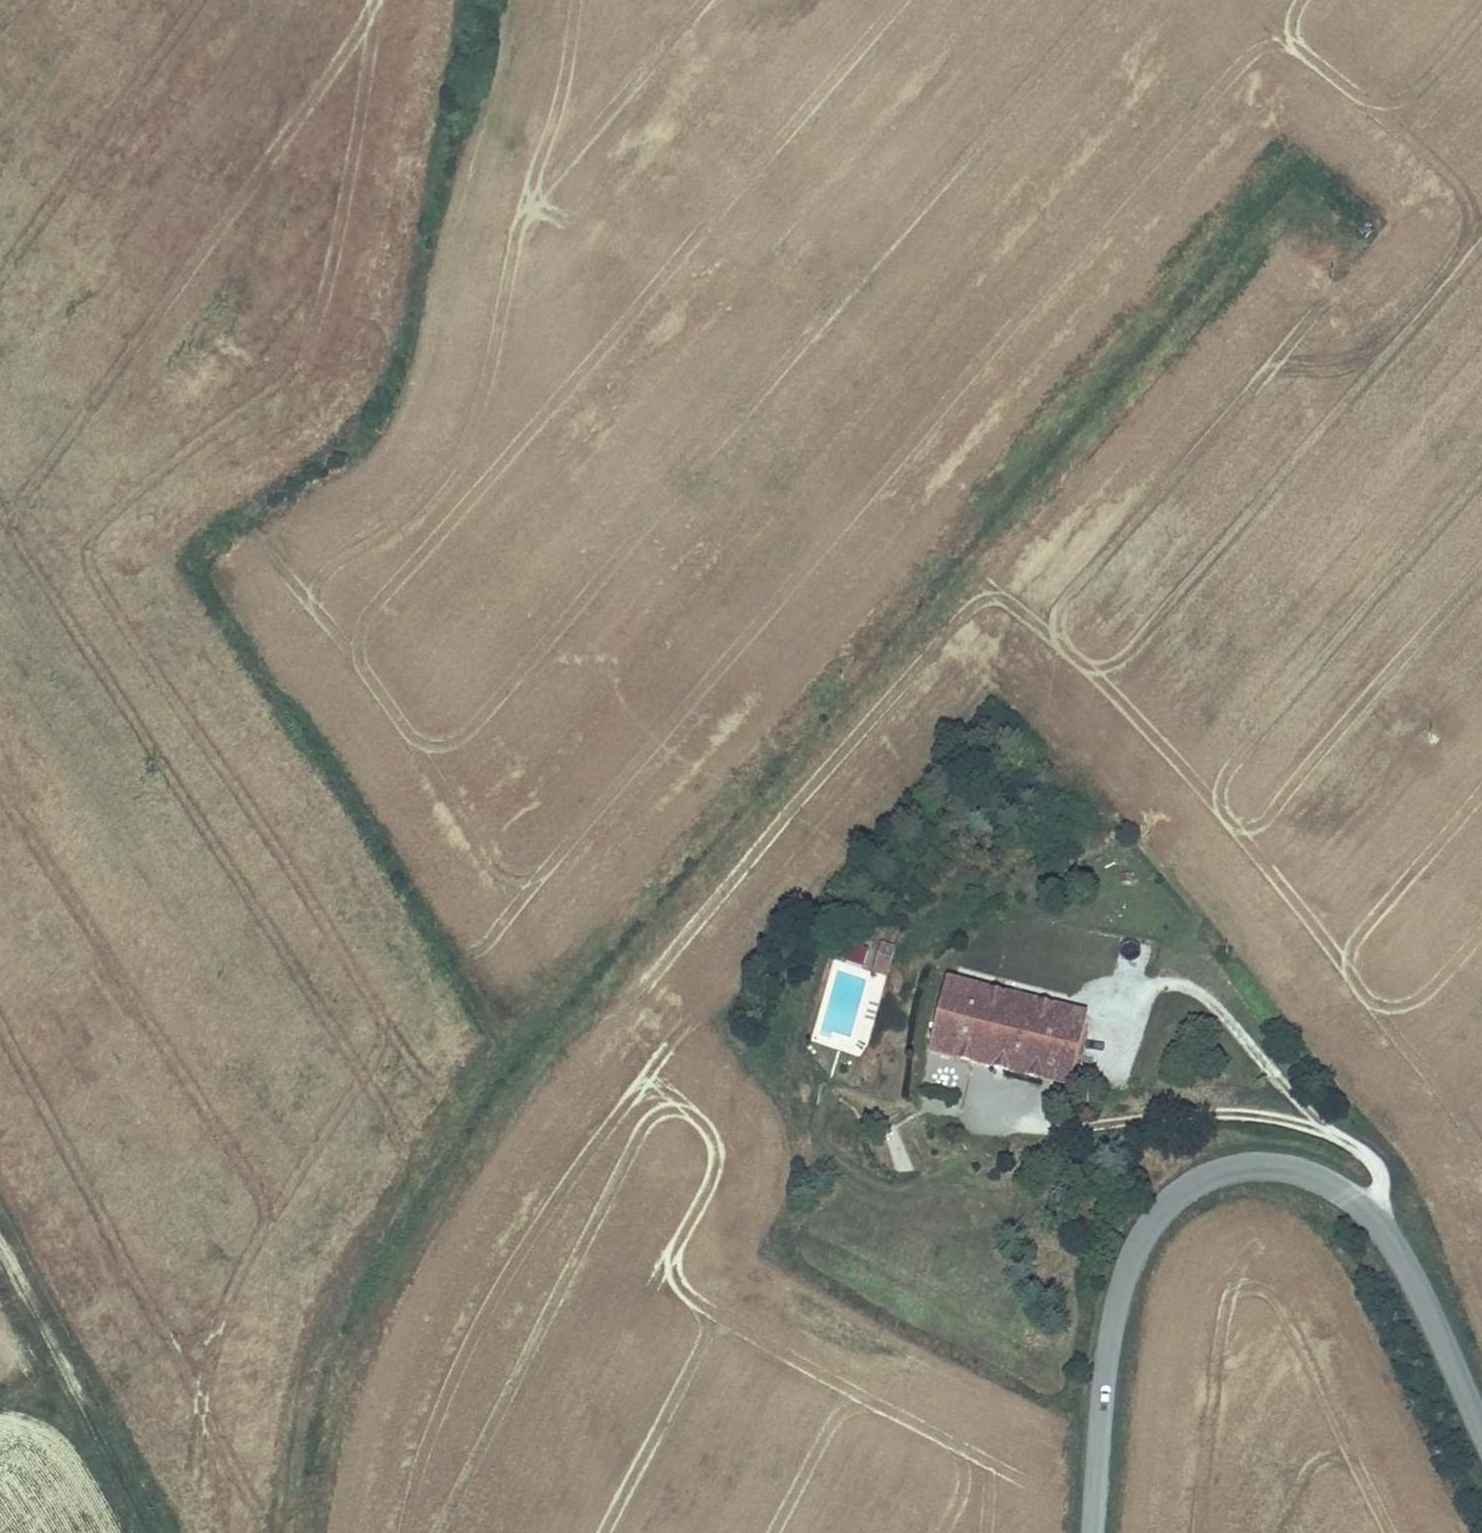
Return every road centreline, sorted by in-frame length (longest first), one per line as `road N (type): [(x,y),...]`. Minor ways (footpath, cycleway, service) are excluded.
road 1 (tertiary): [(1481,1419),(1420,1280),(1370,1206),(1309,1168),(1278,1160),(1205,1171),(1159,1208),(1132,1251),(1116,1301),(1094,1532)]
road 2 (track): [(151,1532),(0,1247)]

